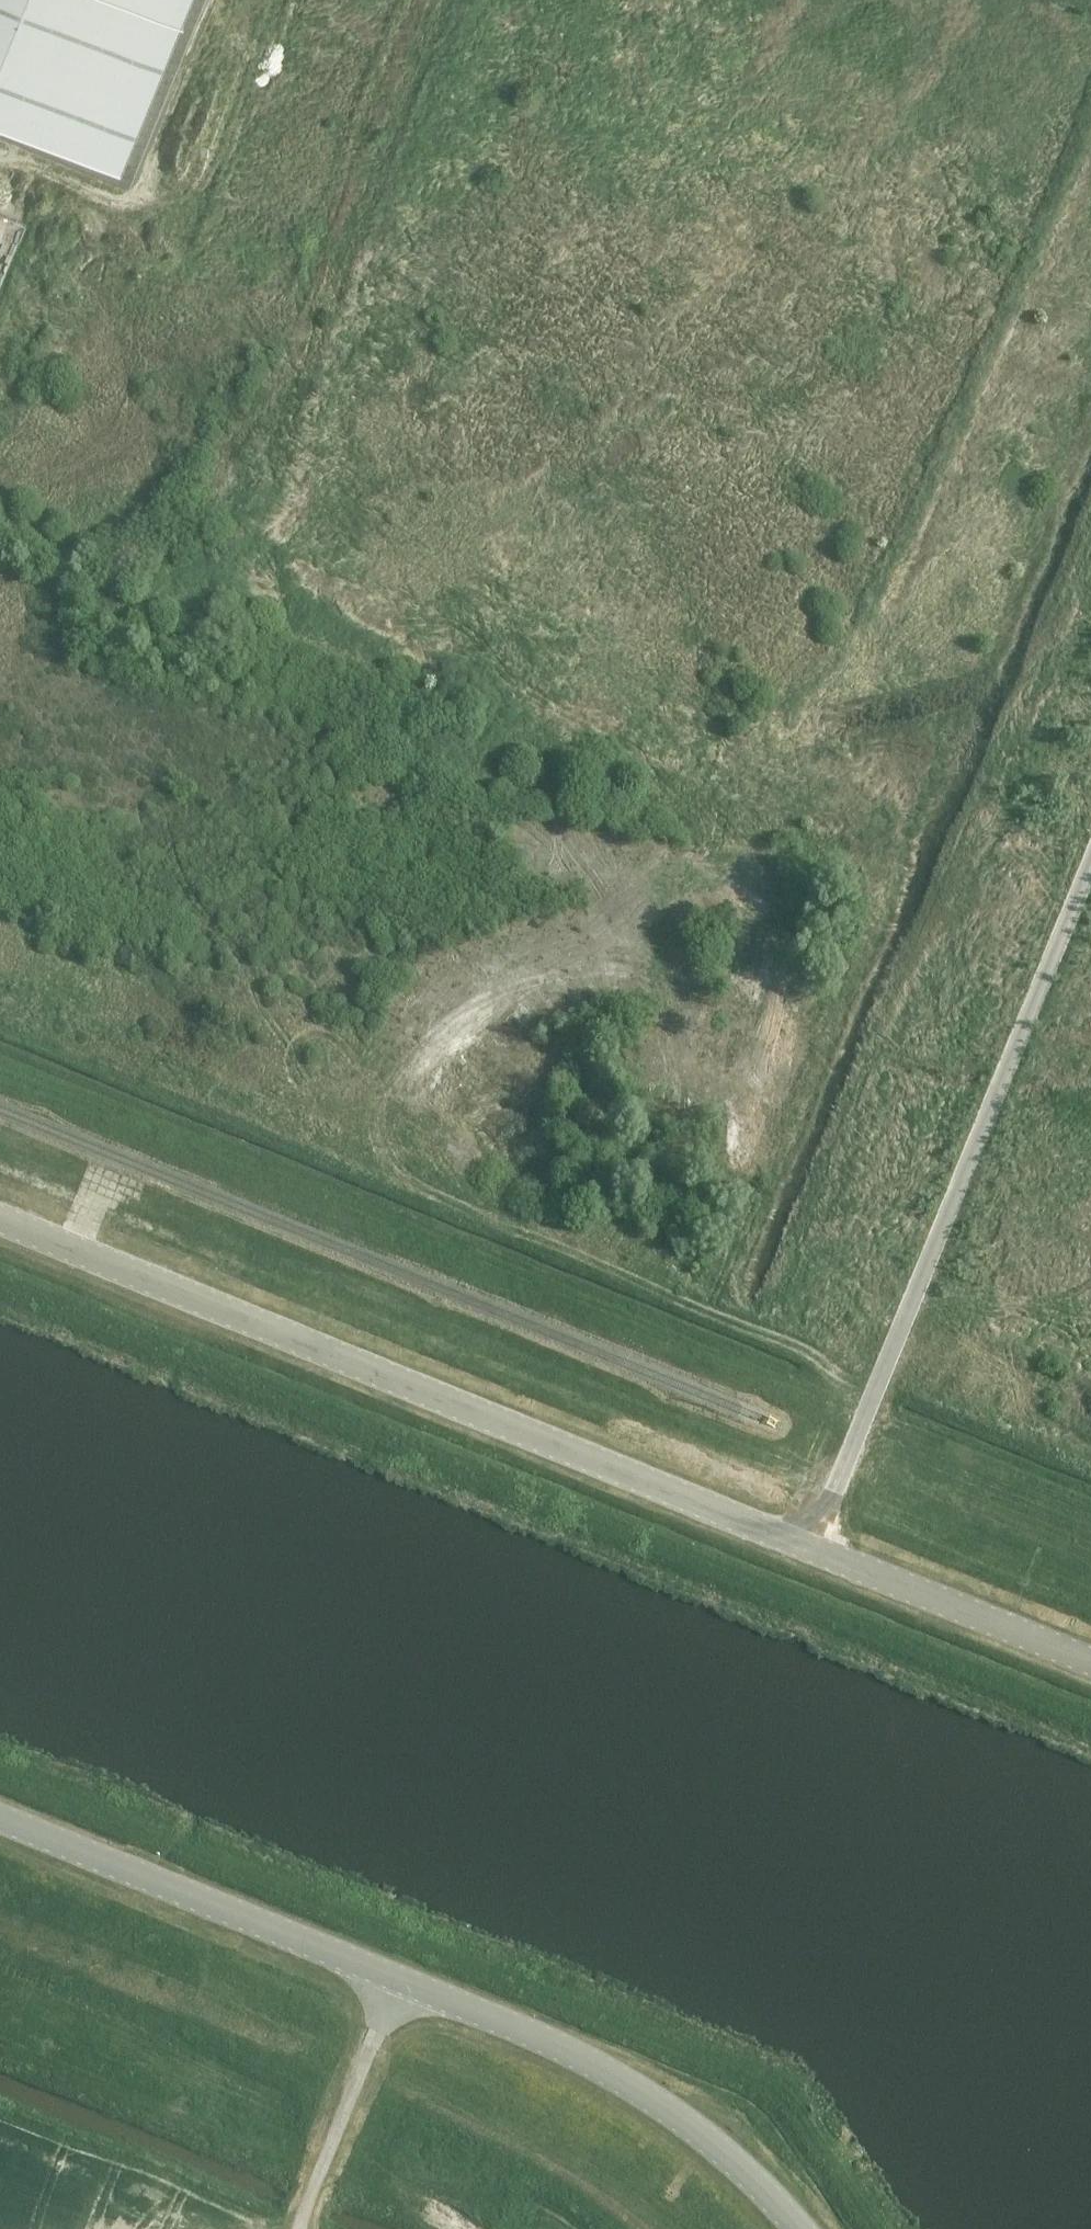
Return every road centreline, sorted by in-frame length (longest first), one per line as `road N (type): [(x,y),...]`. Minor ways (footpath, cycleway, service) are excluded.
road 1 (unclassified): [(1090,1661),(0,1220)]
road 2 (unclassified): [(801,2228),(728,2155),(560,2046),(0,1816)]
road 3 (track): [(300,2228),(395,1976)]

